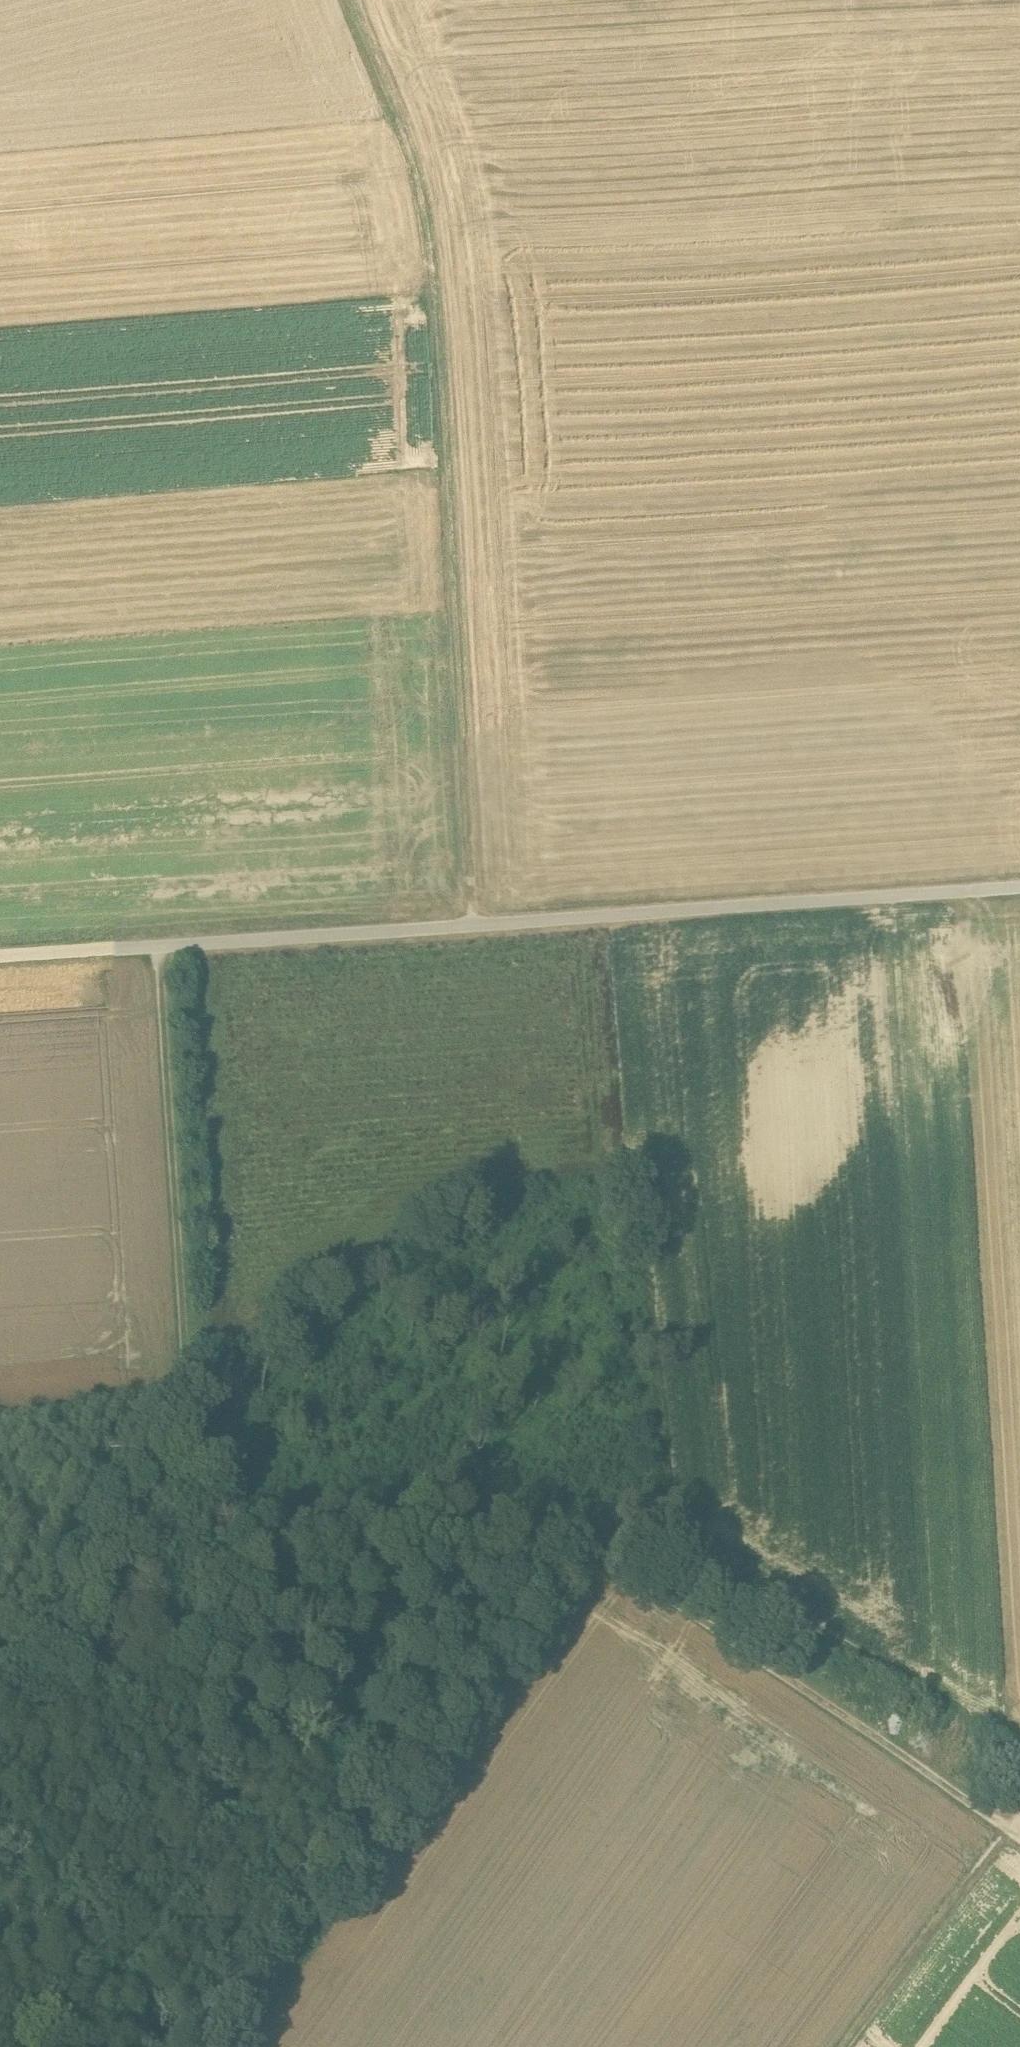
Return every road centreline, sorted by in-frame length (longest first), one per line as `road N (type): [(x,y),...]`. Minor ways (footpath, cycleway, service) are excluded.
road 1 (track): [(1016,1830),(654,1591),(567,1545),(489,1551),(362,1542),(256,1509),(233,1490),(213,1467),(189,1399),(156,947)]
road 2 (track): [(1019,886),(0,958)]
road 3 (track): [(0,1703),(48,1690),(64,1670),(189,1399)]
road 4 (track): [(1016,1830),(846,2046)]
road 5 (track): [(0,1413),(189,1399)]

